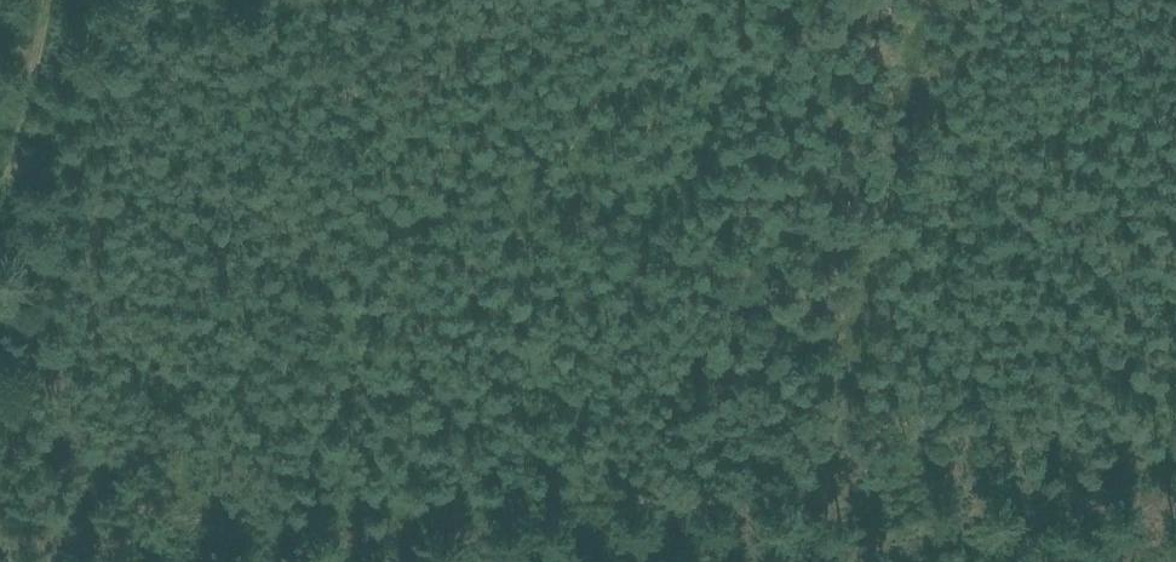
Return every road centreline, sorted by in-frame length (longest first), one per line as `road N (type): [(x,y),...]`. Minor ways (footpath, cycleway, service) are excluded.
road 1 (track): [(0,220),(46,0)]

